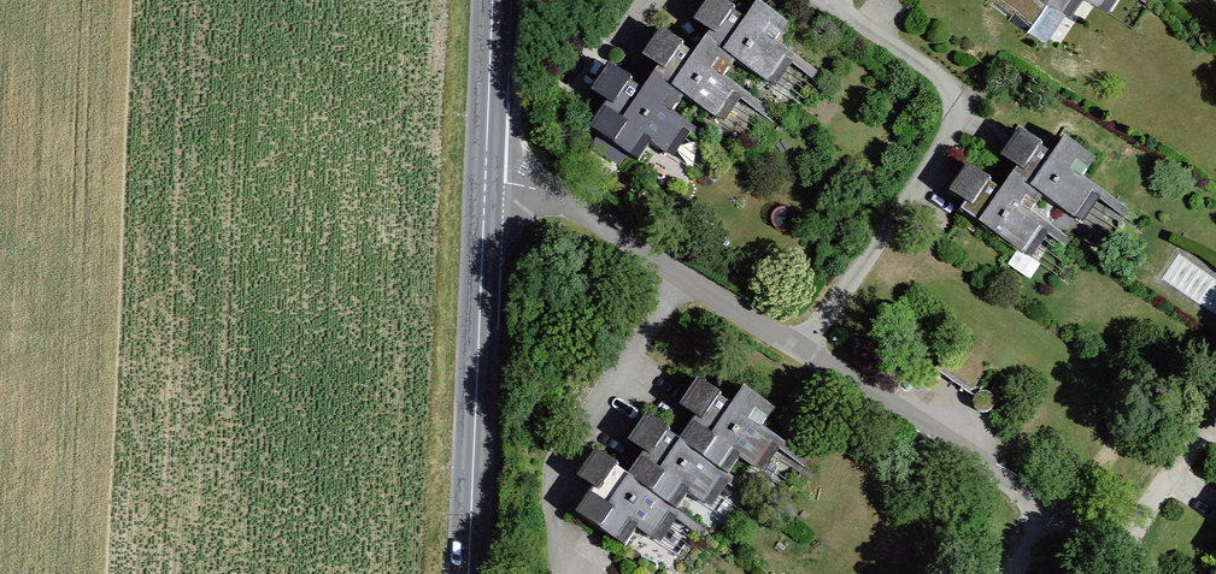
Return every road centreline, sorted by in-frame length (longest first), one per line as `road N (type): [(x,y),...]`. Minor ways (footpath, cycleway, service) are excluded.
road 1 (residential): [(487,170),(682,279),(1046,506)]
road 2 (secondary): [(487,170),(472,573)]
road 3 (secondary): [(493,0),(487,170)]

